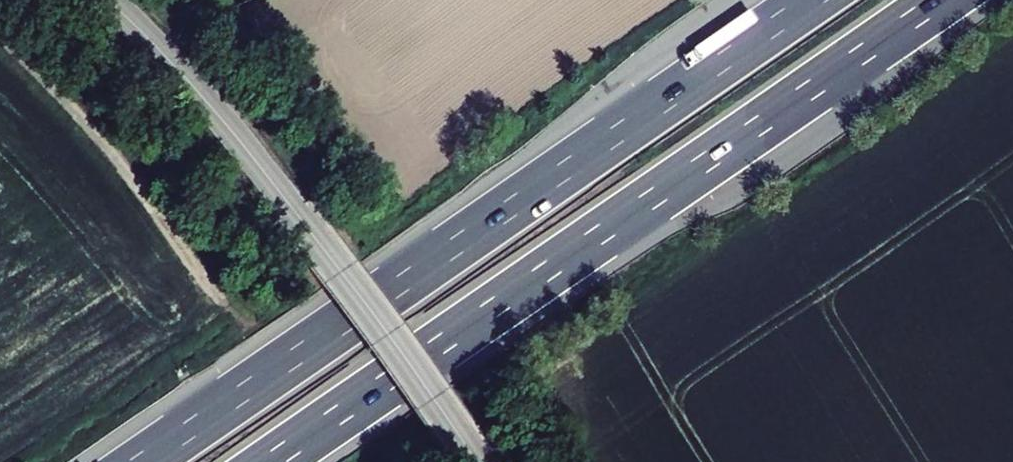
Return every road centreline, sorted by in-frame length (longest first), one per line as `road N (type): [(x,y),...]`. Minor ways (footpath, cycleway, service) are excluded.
road 1 (motorway): [(269,461),(941,0)]
road 2 (motorway): [(810,0),(143,461)]
road 3 (tertiary): [(105,0),(226,128),(474,461)]

